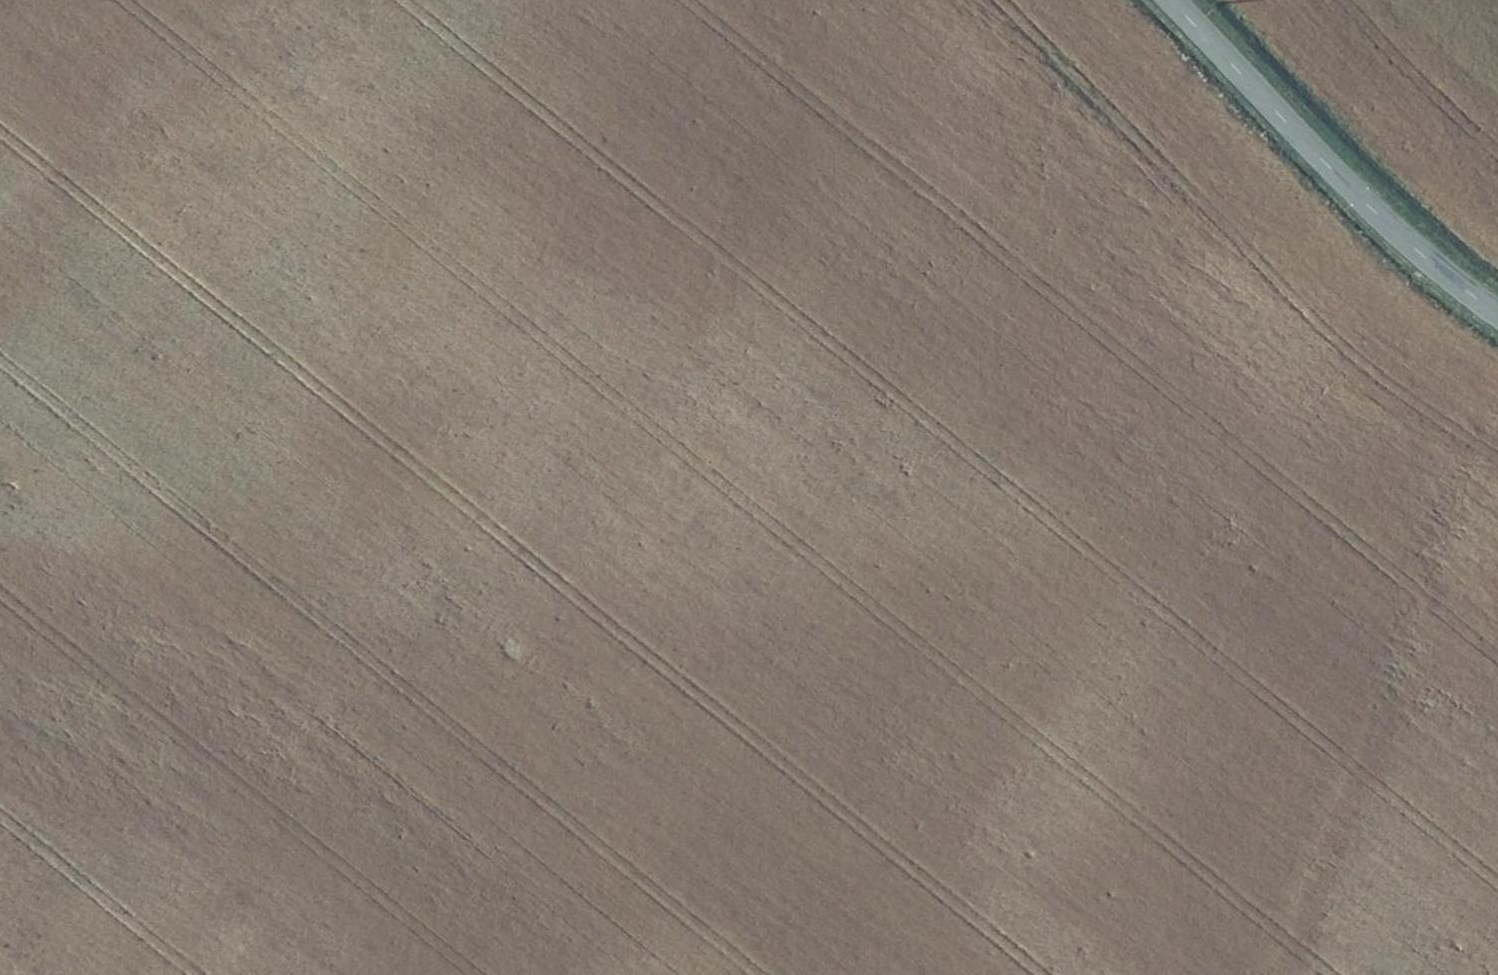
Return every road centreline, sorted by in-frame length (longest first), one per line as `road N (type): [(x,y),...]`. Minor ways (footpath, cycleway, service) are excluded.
road 1 (tertiary): [(1497,312),(1347,182),(1172,0)]

